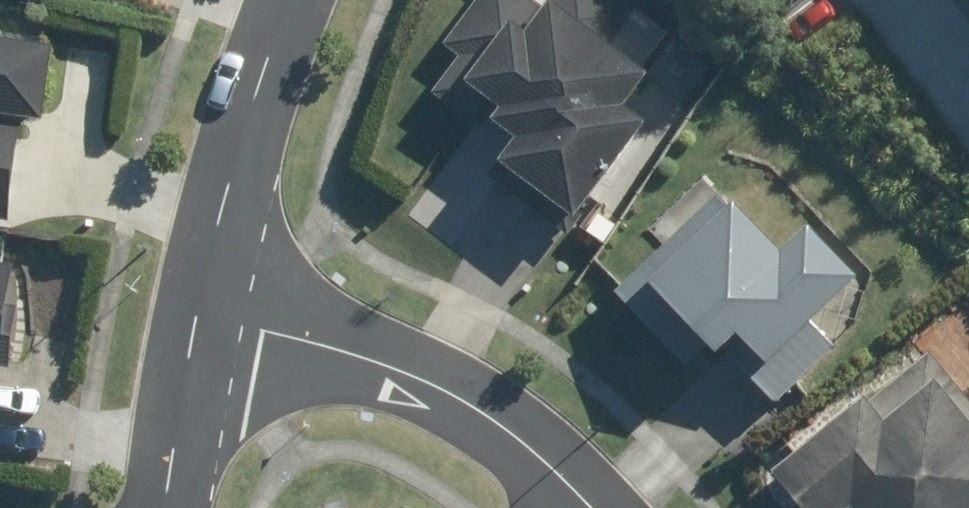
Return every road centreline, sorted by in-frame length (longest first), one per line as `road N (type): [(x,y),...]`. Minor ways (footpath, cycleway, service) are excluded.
road 1 (residential): [(204,311),(382,359),(524,440),(590,507)]
road 2 (residential): [(293,0),(204,311)]
road 3 (residential): [(204,311),(164,507)]

